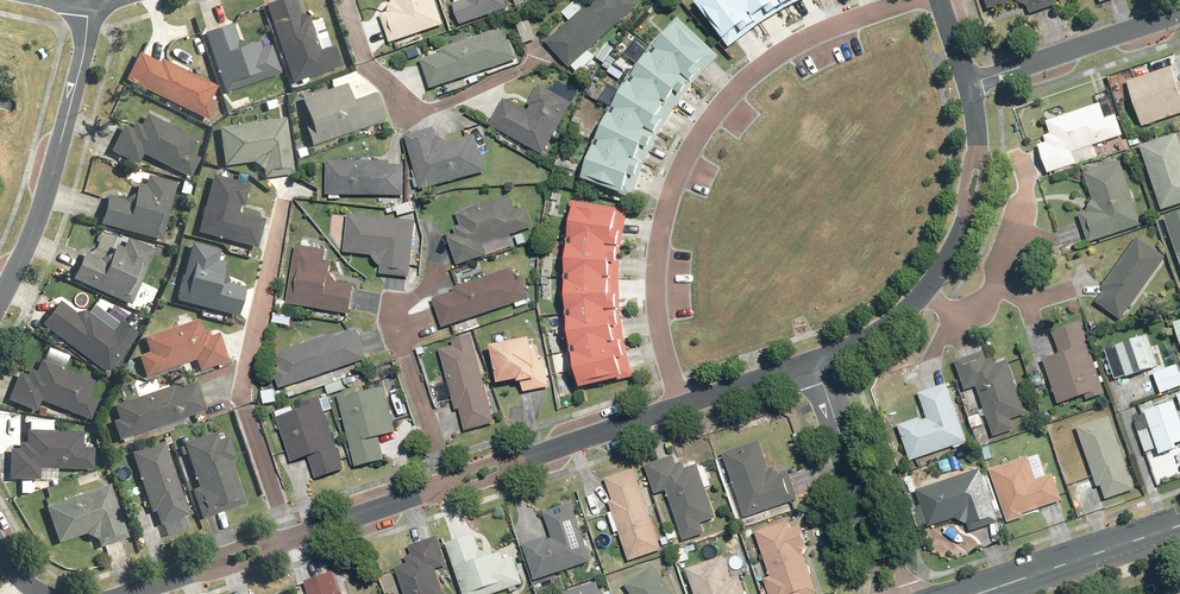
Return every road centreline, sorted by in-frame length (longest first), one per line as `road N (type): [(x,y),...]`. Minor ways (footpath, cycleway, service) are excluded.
road 1 (residential): [(133,593),(681,404)]
road 2 (residential): [(921,0),(797,44),(742,86),(685,159),(656,244),(654,276),(663,350),(681,404)]
road 3 (residential): [(92,0),(53,174),(0,297)]
road 4 (residential): [(924,288),(969,215),(979,157),(969,81)]
road 5 (residential): [(969,81),(1179,12)]
road 6 (tertiary): [(980,593),(1179,526)]
road 7 (residential): [(966,324),(992,293),(1025,204),(1013,152)]
road 8 (residential): [(863,502),(816,362)]
road 9 (residential): [(681,404),(816,362)]
road 10 (residential): [(816,362),(895,318),(924,288)]

